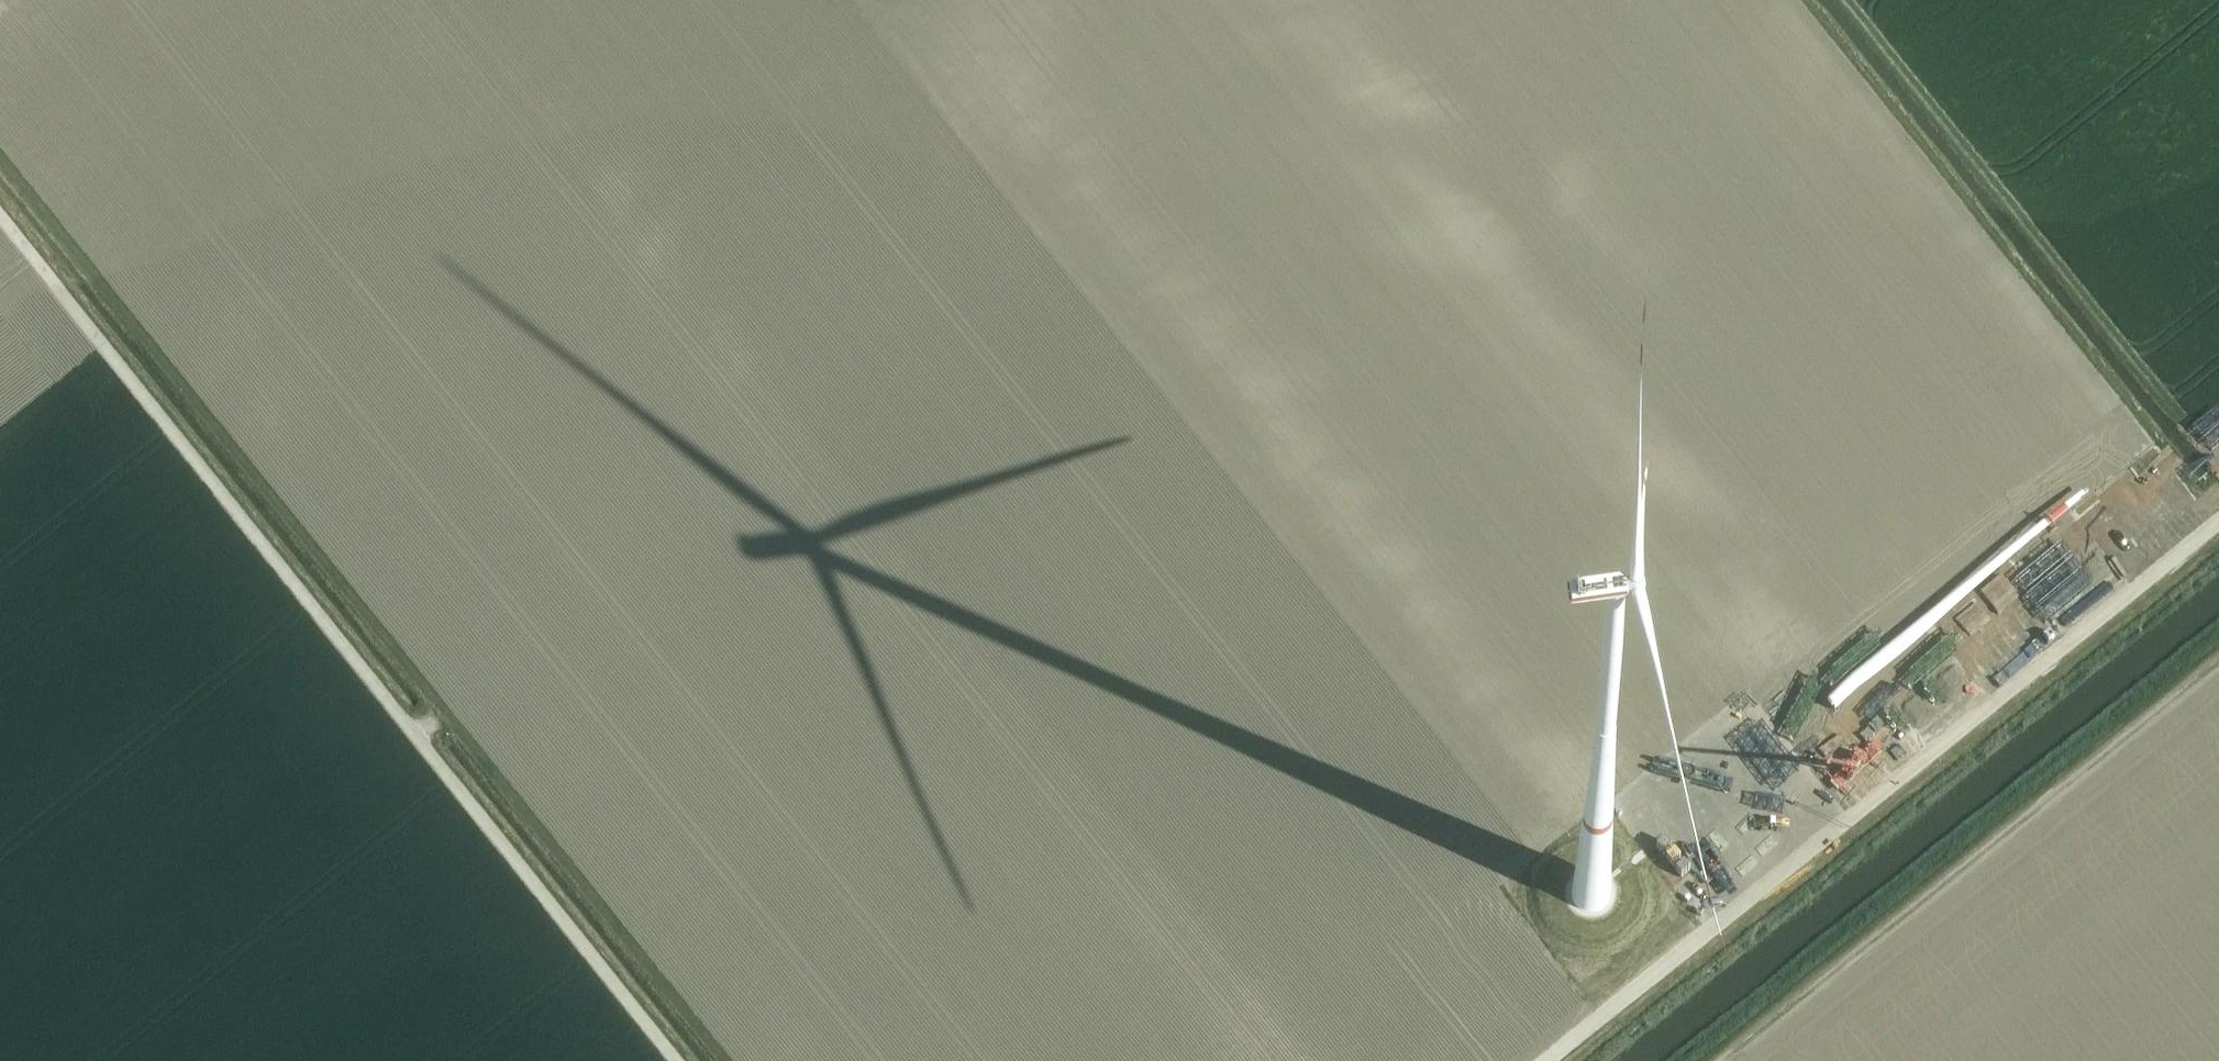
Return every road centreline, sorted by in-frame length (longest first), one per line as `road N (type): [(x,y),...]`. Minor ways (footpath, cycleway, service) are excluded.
road 1 (track): [(0,195),(679,1060)]
road 2 (track): [(1851,0),(2218,459)]

